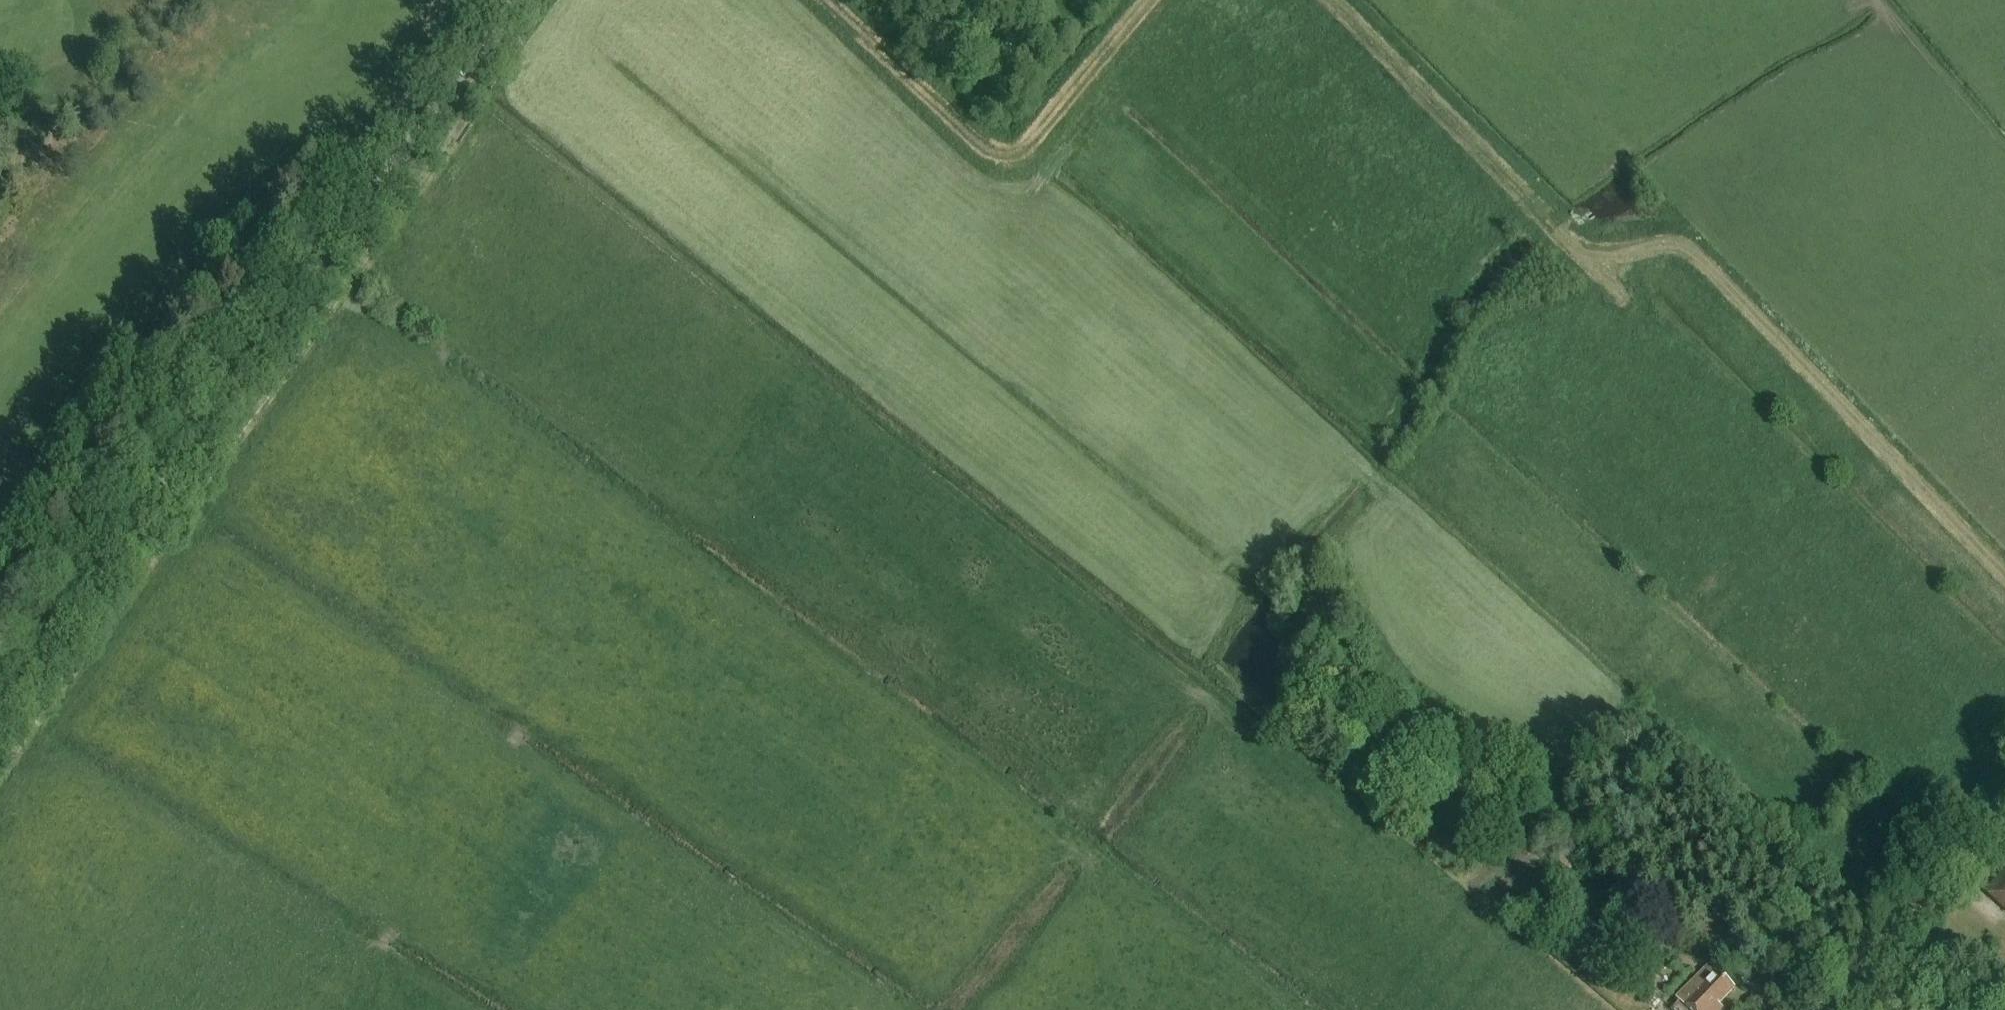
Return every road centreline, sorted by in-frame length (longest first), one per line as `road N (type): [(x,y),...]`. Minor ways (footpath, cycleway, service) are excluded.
road 1 (unclassified): [(0,700),(513,0)]
road 2 (track): [(1821,1009),(2004,810)]

